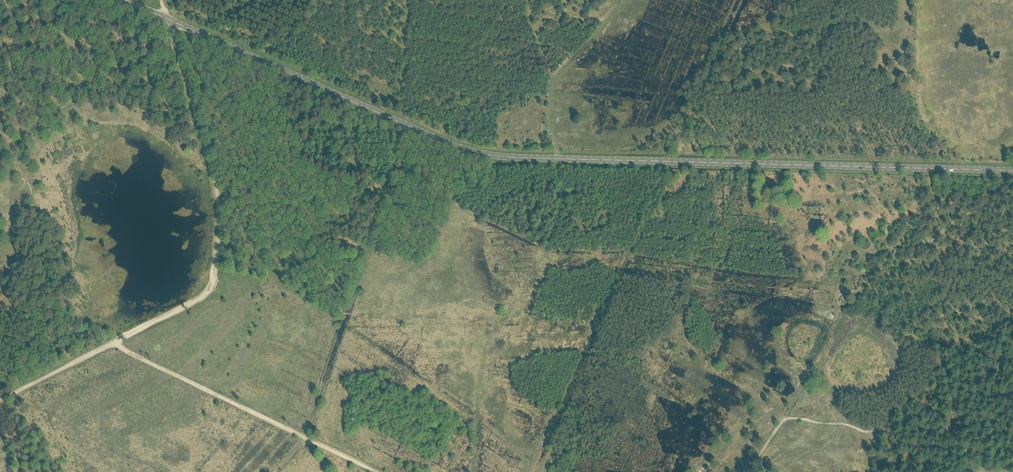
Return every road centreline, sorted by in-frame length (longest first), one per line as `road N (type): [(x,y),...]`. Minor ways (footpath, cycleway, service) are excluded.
road 1 (primary): [(1012,171),(483,154),(124,0)]
road 2 (track): [(51,374),(211,286),(218,201),(179,53)]
road 3 (track): [(408,126),(305,438)]
road 4 (track): [(316,443),(112,344)]
road 5 (track): [(557,159),(553,79),(619,0)]
road 6 (track): [(749,471),(781,421),(887,431)]

